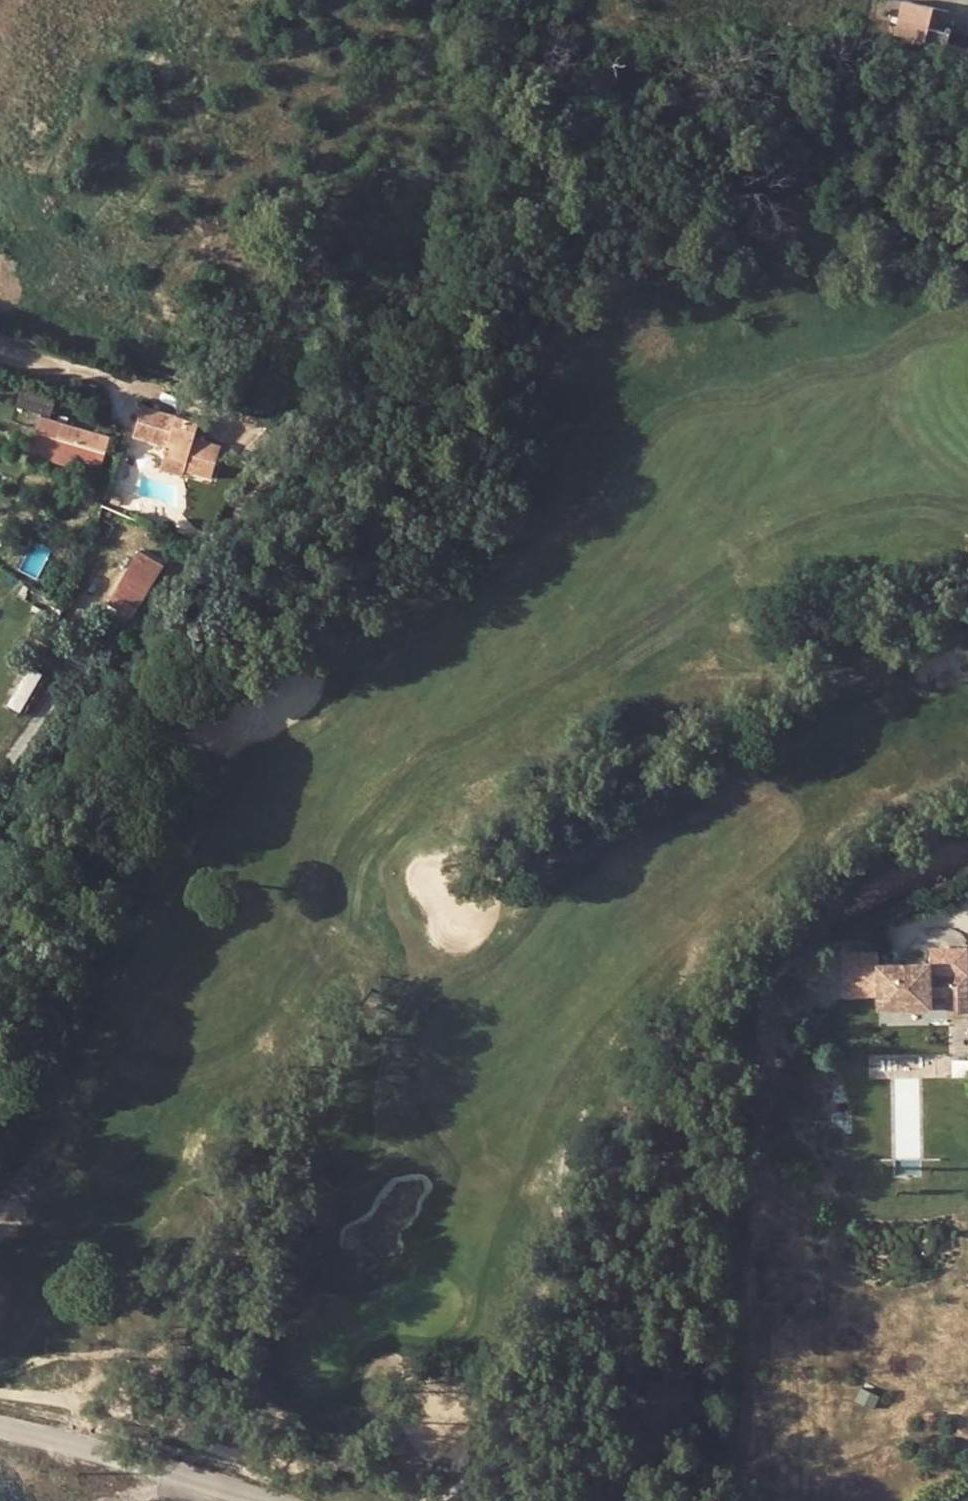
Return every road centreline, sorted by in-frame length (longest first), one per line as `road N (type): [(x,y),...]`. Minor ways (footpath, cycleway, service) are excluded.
road 1 (unclassified): [(0,1427),(268,1500)]

